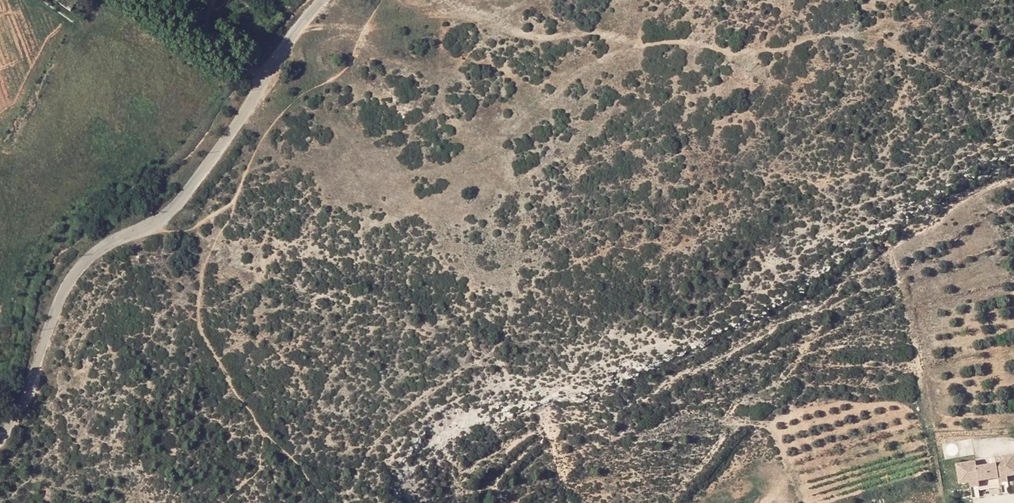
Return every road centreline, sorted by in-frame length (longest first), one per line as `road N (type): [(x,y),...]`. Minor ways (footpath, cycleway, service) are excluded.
road 1 (unclassified): [(329,0),(174,207),(89,255),(67,281),(24,407),(0,436)]
road 2 (track): [(268,79),(147,0)]

